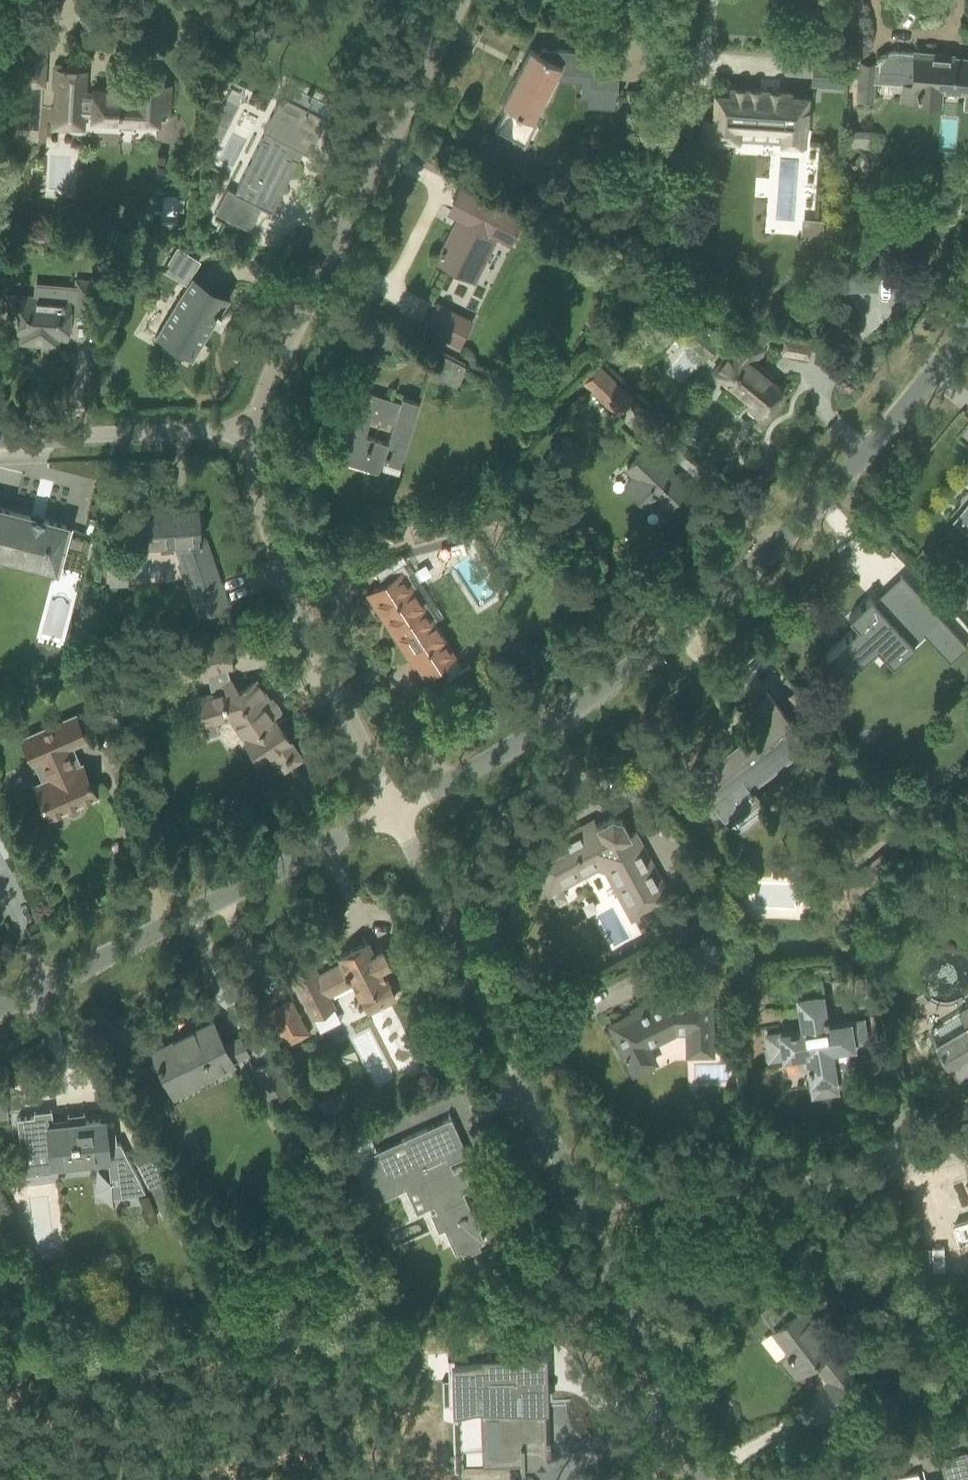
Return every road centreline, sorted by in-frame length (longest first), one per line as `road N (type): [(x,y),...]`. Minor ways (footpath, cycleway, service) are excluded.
road 1 (residential): [(395,810),(553,720),(699,612),(810,508),(967,326)]
road 2 (residential): [(253,428),(281,353),(460,0)]
road 3 (residential): [(0,1007),(395,810)]
road 4 (residential): [(573,1194),(395,810)]
road 5 (residential): [(395,810),(306,628),(255,482),(253,428)]
road 6 (residential): [(573,1194),(821,1184),(967,1149)]
road 7 (residential): [(701,1479),(573,1194)]
road 8 (residential): [(0,437),(253,428)]

